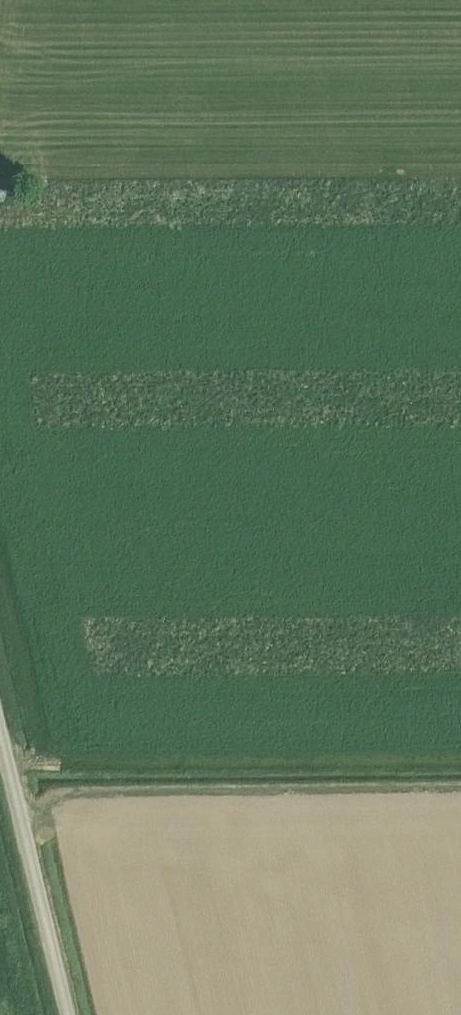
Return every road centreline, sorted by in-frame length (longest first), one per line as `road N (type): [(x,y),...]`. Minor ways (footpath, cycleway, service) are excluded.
road 1 (unclassified): [(68,1014),(0,729)]

